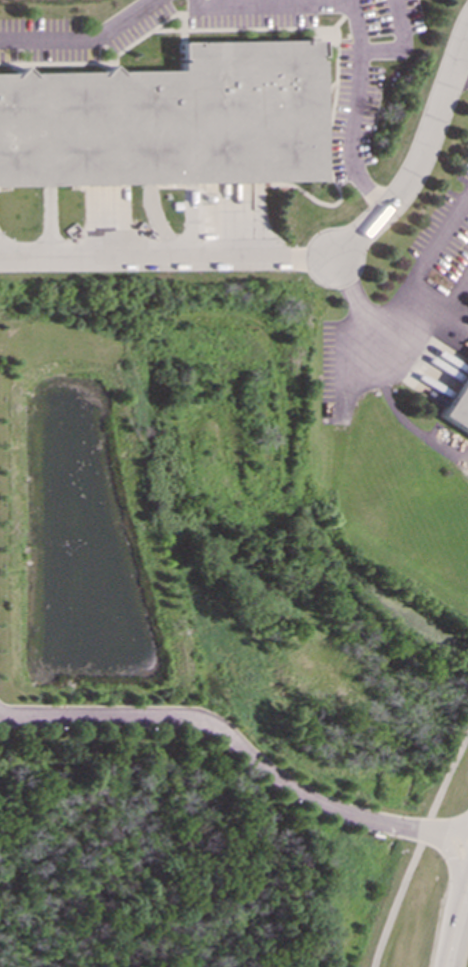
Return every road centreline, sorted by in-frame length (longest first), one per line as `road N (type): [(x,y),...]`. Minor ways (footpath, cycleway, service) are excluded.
road 1 (residential): [(336,262),(410,182),(467,30)]

